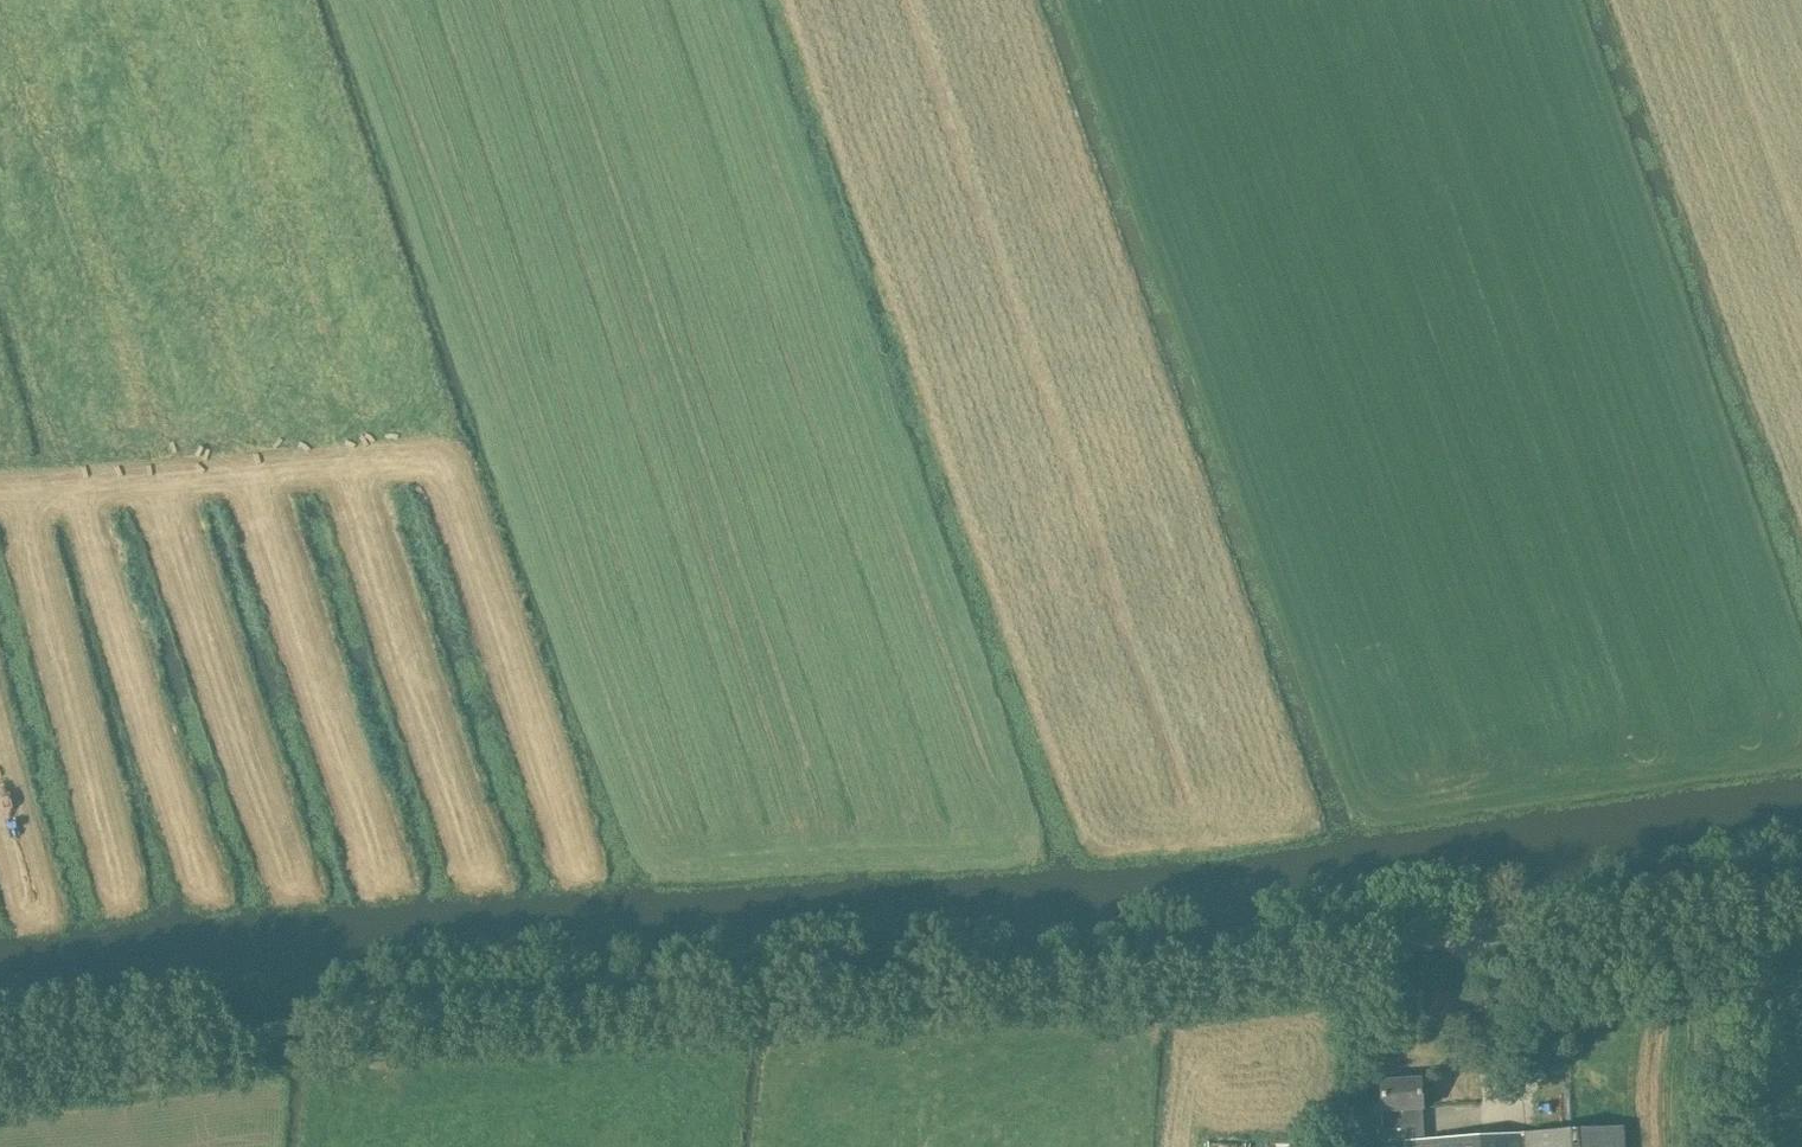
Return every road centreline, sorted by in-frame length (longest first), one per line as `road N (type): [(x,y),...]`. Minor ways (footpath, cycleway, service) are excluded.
road 1 (unclassified): [(0,1063),(1380,954),(1801,884)]
road 2 (track): [(707,1146),(711,1086),(380,1105),(383,1033)]

